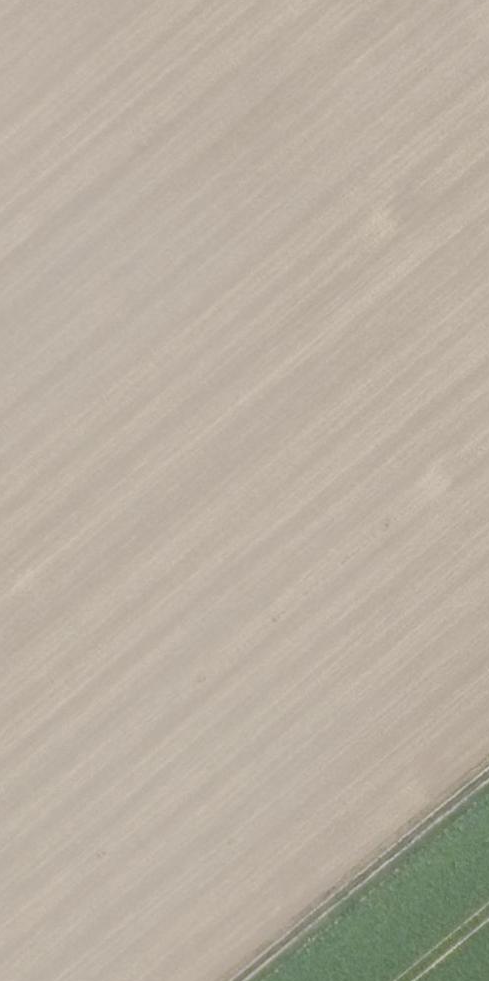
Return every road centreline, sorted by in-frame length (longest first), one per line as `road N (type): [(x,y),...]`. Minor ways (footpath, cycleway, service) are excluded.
road 1 (track): [(488,767),(233,980)]

